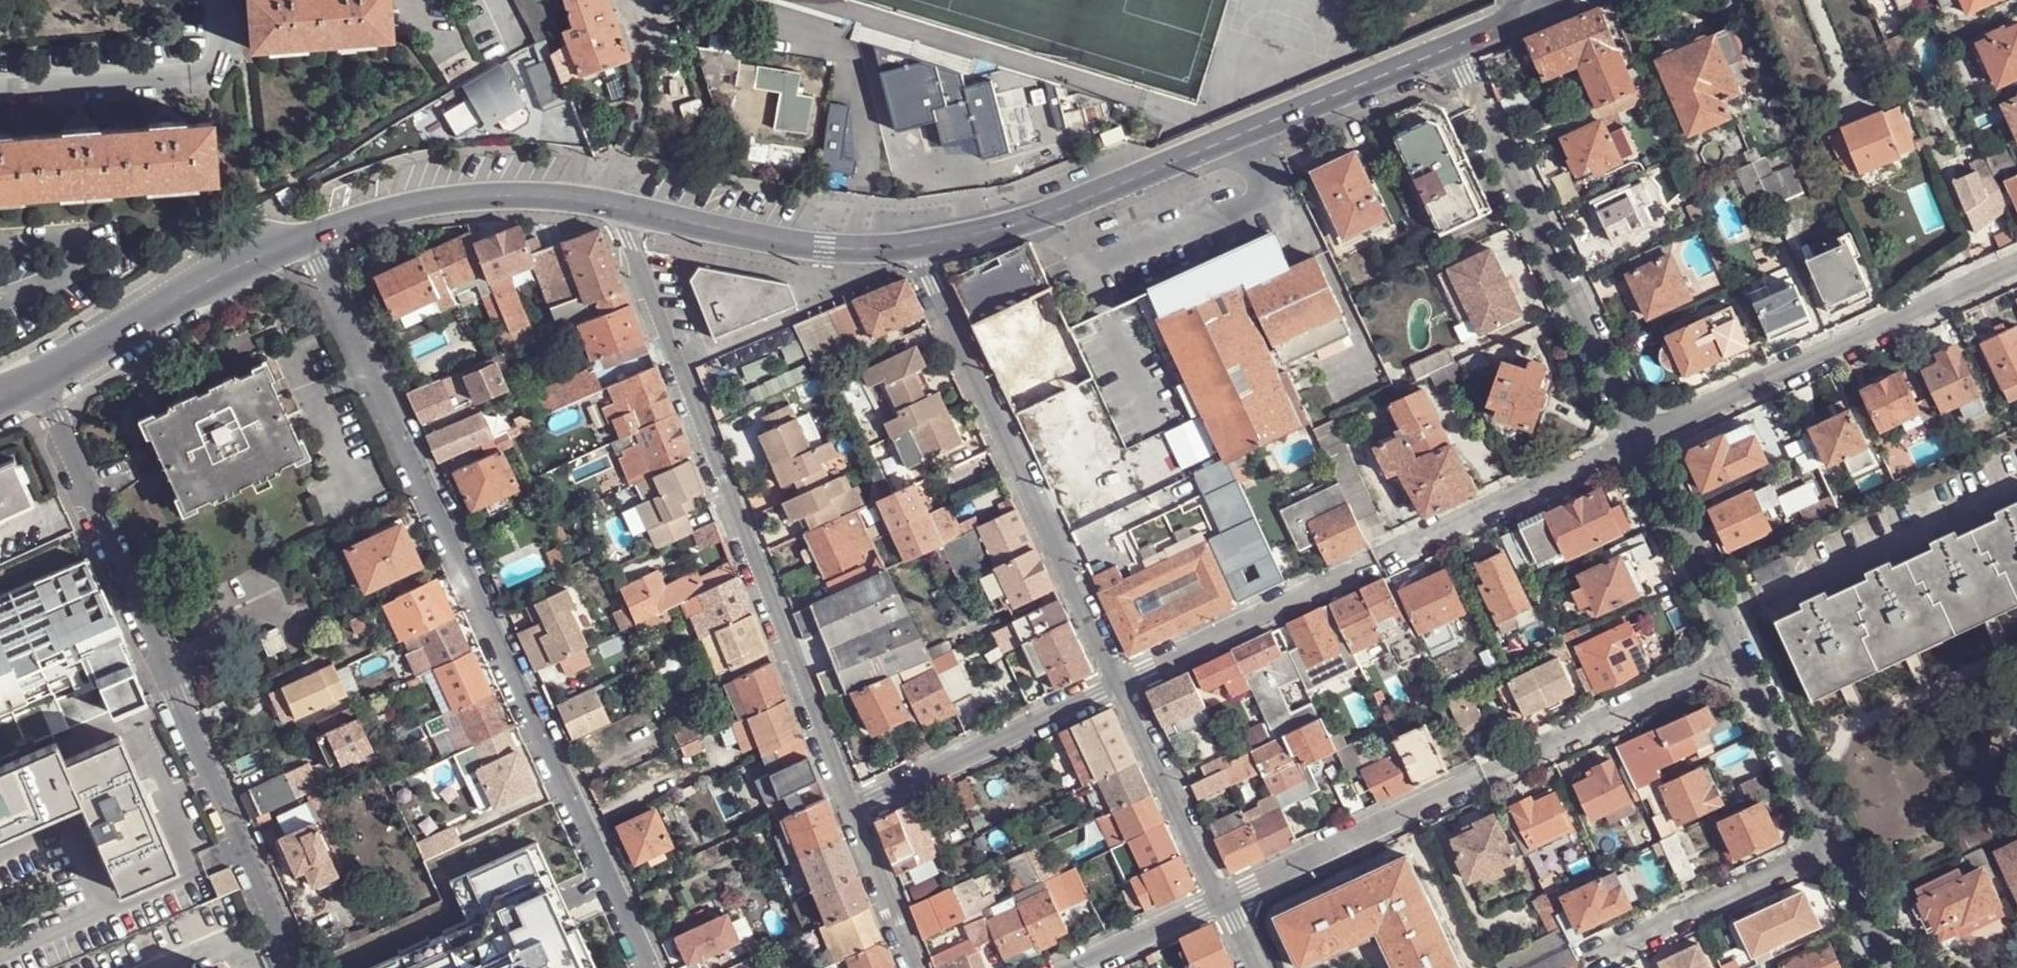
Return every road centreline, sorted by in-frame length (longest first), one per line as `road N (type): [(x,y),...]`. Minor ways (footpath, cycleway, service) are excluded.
road 1 (residential): [(650,967),(314,235)]
road 2 (residential): [(616,204),(854,810)]
road 3 (residential): [(295,967),(32,383)]
road 4 (tertiary): [(914,246),(1076,202),(1453,45)]
road 5 (residential): [(1227,894),(1741,655)]
road 6 (residential): [(1125,681),(1636,437)]
road 7 (residential): [(1125,681),(914,246)]
road 8 (residential): [(1636,437),(1453,45)]
road 9 (residential): [(1636,437),(2016,264)]
road 10 (tertiary): [(32,383),(174,300),(314,235)]
road 11 (tertiary): [(314,235),(446,199),(549,194),(616,204)]
road 12 (tertiary): [(616,204),(824,247),(914,246)]
road 13 (residential): [(854,810),(1125,681)]
road 14 (residential): [(1580,961),(1832,847)]
road 15 (residential): [(1741,655),(1737,623),(1636,437)]
road 16 (residential): [(1227,894),(1125,681)]
road 17 (residential): [(1832,847),(1741,655)]
road 18 (residential): [(1227,894),(1070,967)]
road 19 (residential): [(854,810),(918,967)]
road 20 (residential): [(1890,967),(1832,847)]

